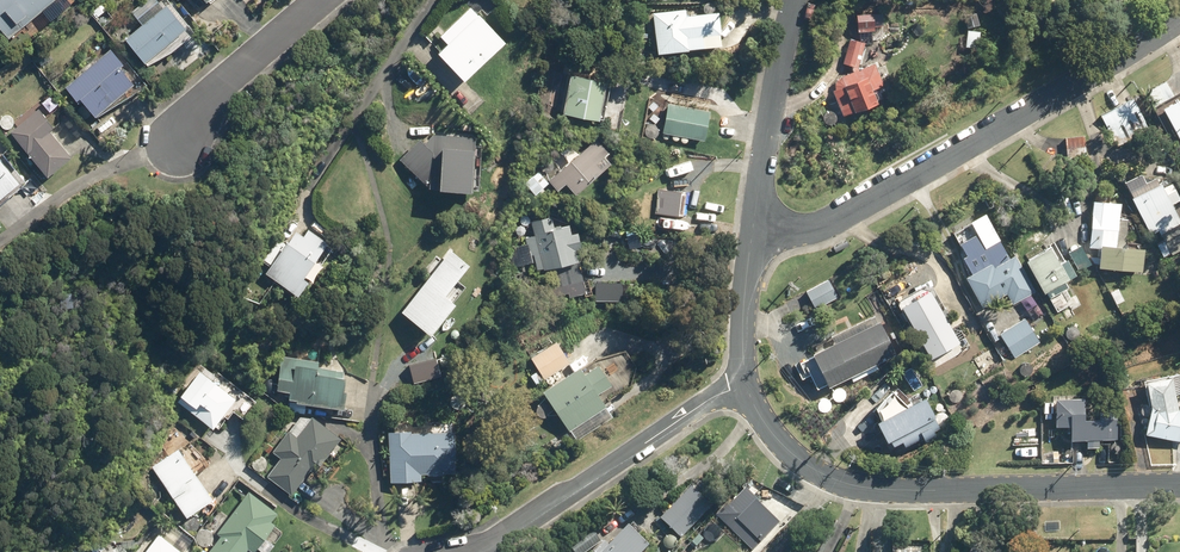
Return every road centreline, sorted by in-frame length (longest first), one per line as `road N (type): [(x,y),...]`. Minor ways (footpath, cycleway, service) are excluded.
road 1 (residential): [(1179,484),(837,482),(781,443),(754,409),(745,380)]
road 2 (residential): [(1179,23),(835,221),(753,228)]
road 3 (residential): [(478,551),(745,380)]
road 4 (residential): [(753,228),(774,79),(796,0)]
road 5 (residential): [(180,143),(219,87),(321,0)]
road 6 (residential): [(745,380),(742,319),(753,228)]

